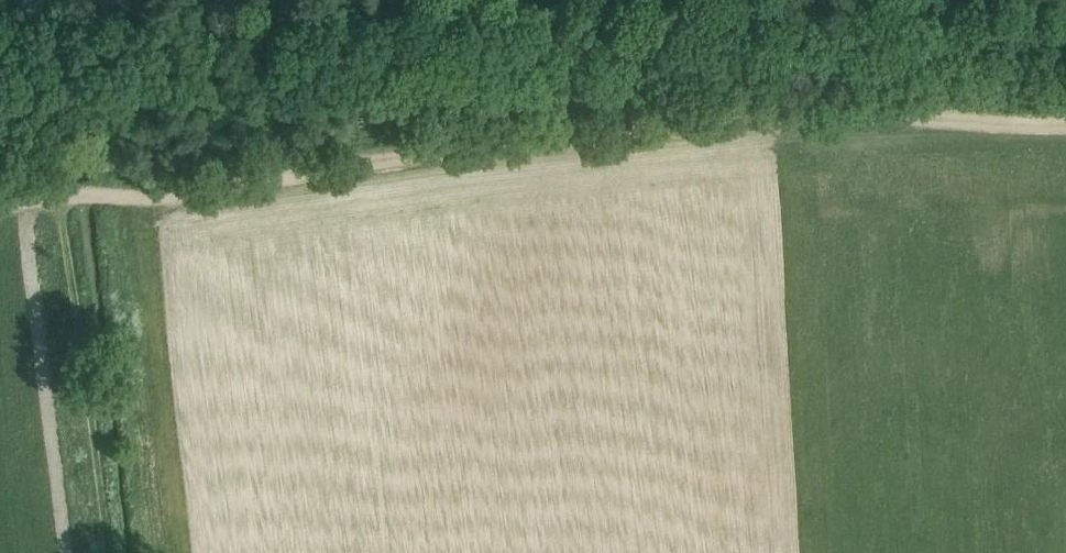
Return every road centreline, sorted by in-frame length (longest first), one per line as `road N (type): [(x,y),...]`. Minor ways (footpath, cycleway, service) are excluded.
road 1 (track): [(1065,104),(549,121),(392,140),(226,179),(0,188)]
road 2 (track): [(509,0),(0,43)]
road 3 (track): [(60,186),(106,552)]
road 4 (track): [(880,0),(680,23),(517,0)]

